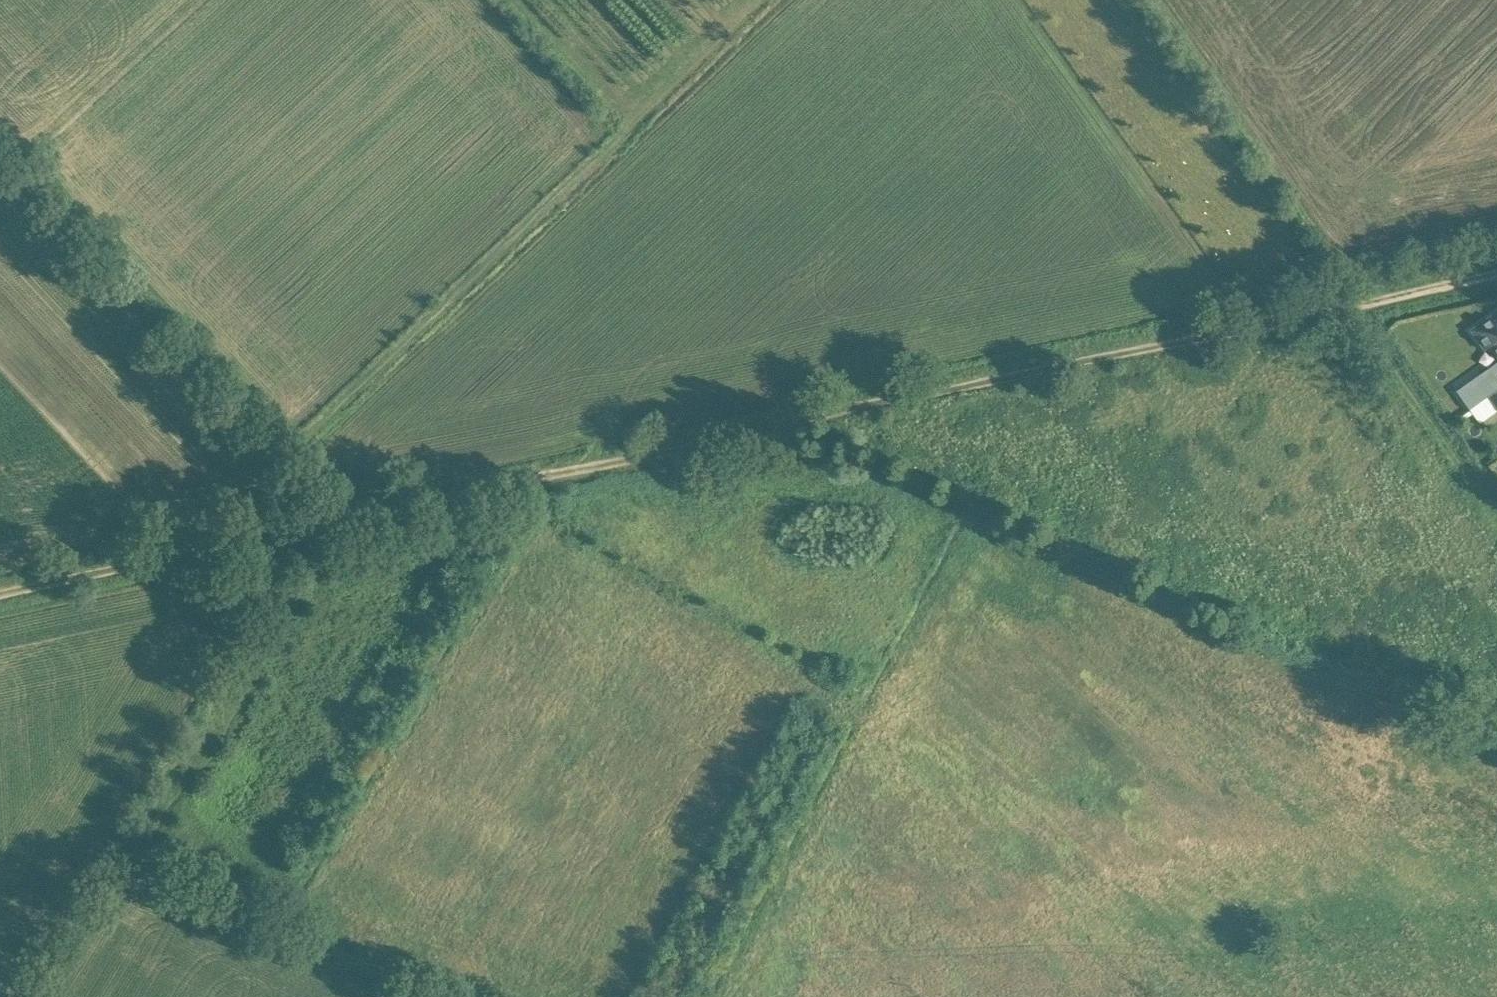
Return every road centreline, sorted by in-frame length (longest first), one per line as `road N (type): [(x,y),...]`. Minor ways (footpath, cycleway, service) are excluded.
road 1 (track): [(358,515),(1350,308)]
road 2 (track): [(0,143),(301,456)]
road 3 (track): [(0,593),(358,515)]
road 4 (track): [(1350,308),(1496,277)]

